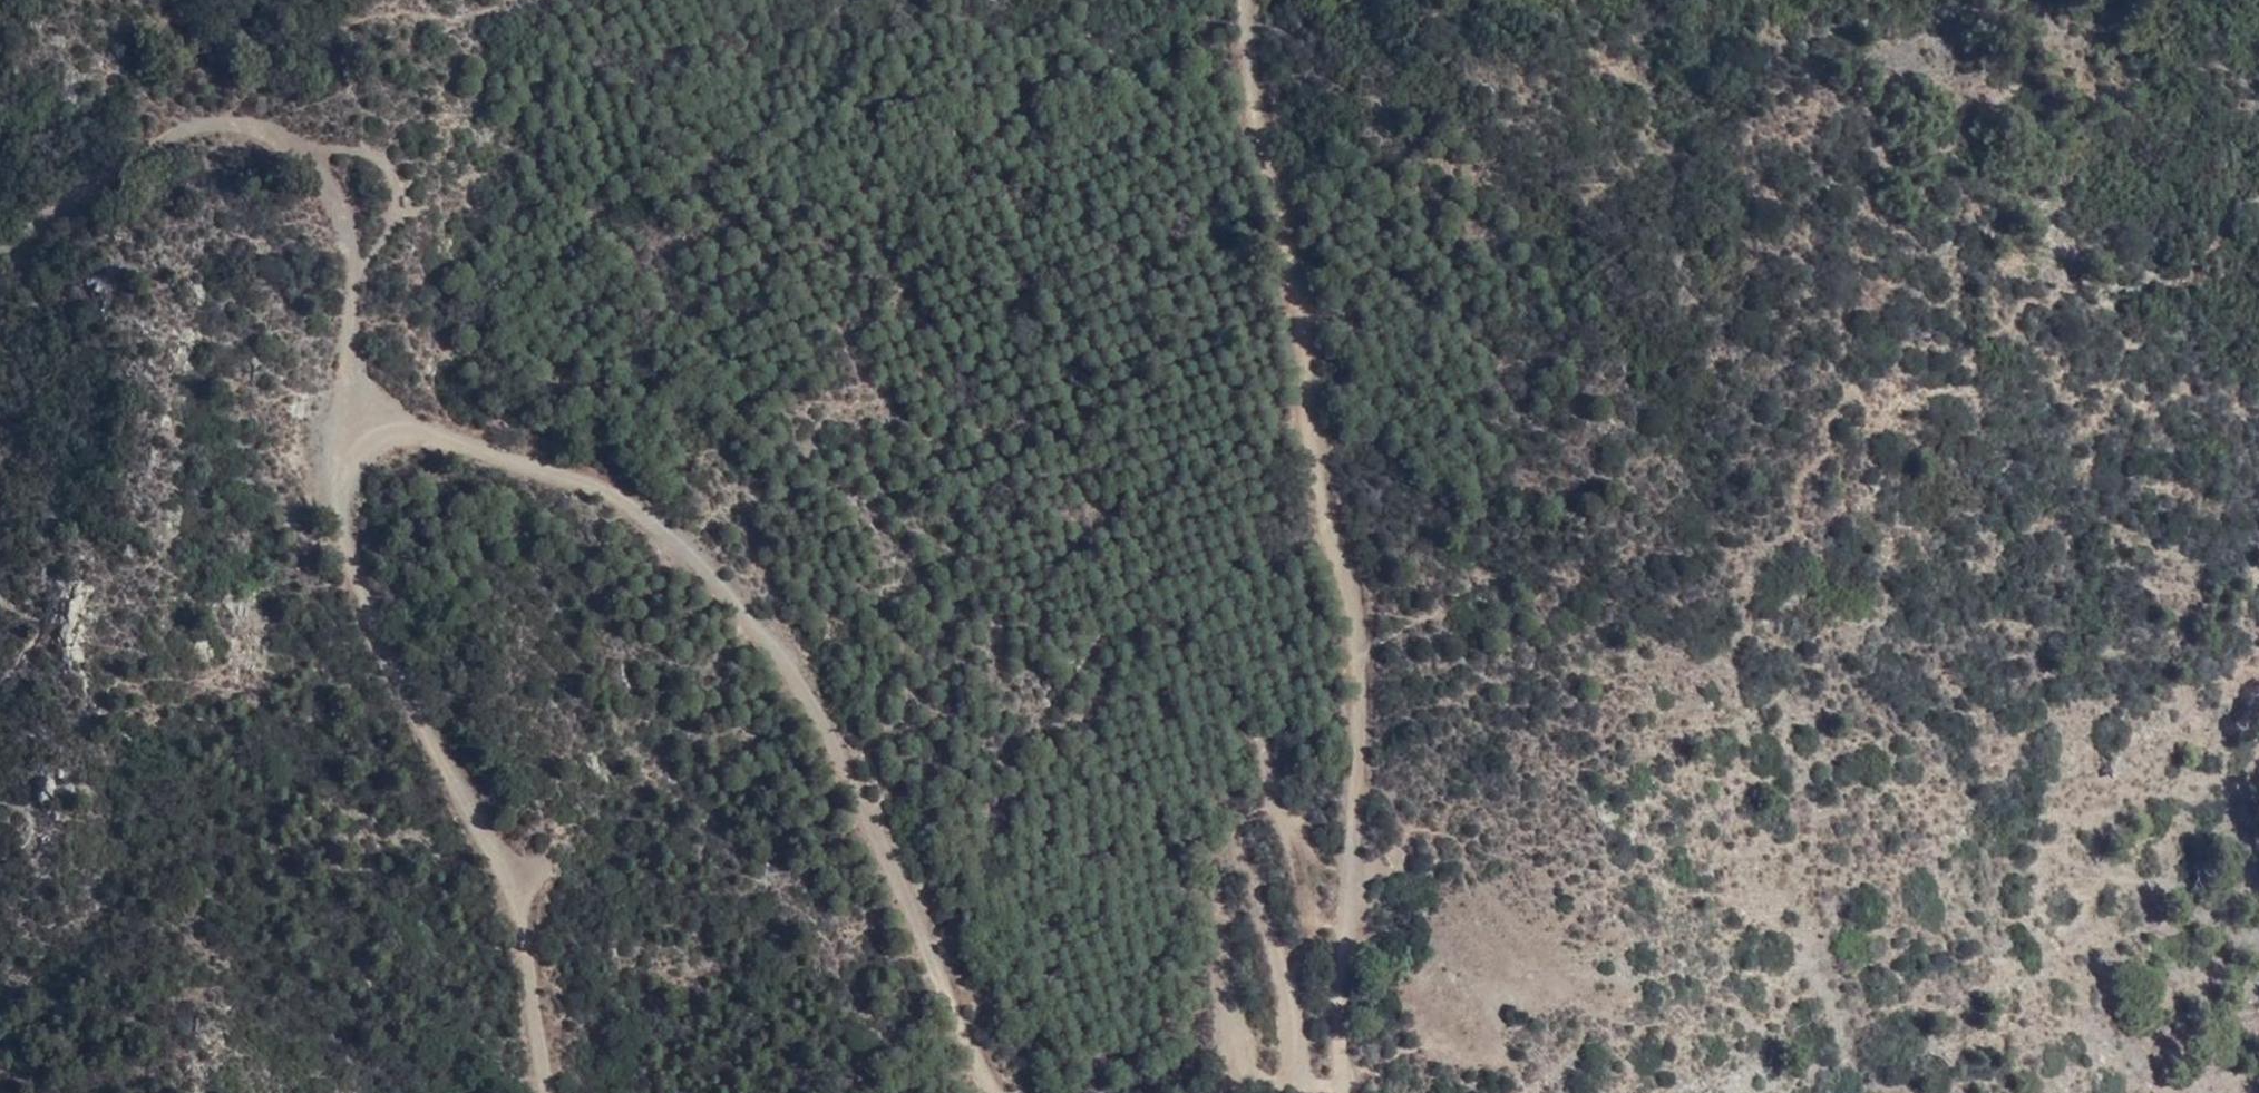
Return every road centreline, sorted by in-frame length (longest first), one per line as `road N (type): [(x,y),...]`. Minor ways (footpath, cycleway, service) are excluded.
road 1 (track): [(1249,0),(1292,262),(1363,819),(1345,1030),(1355,1092)]
road 2 (track): [(1006,1092),(797,669),(663,520),(445,425),(397,423),(351,487)]
road 3 (track): [(0,223),(53,208),(146,147),(267,128),(333,202),(349,321),(351,487)]
road 4 (track): [(351,487),(370,606),(507,901),(546,1092)]

